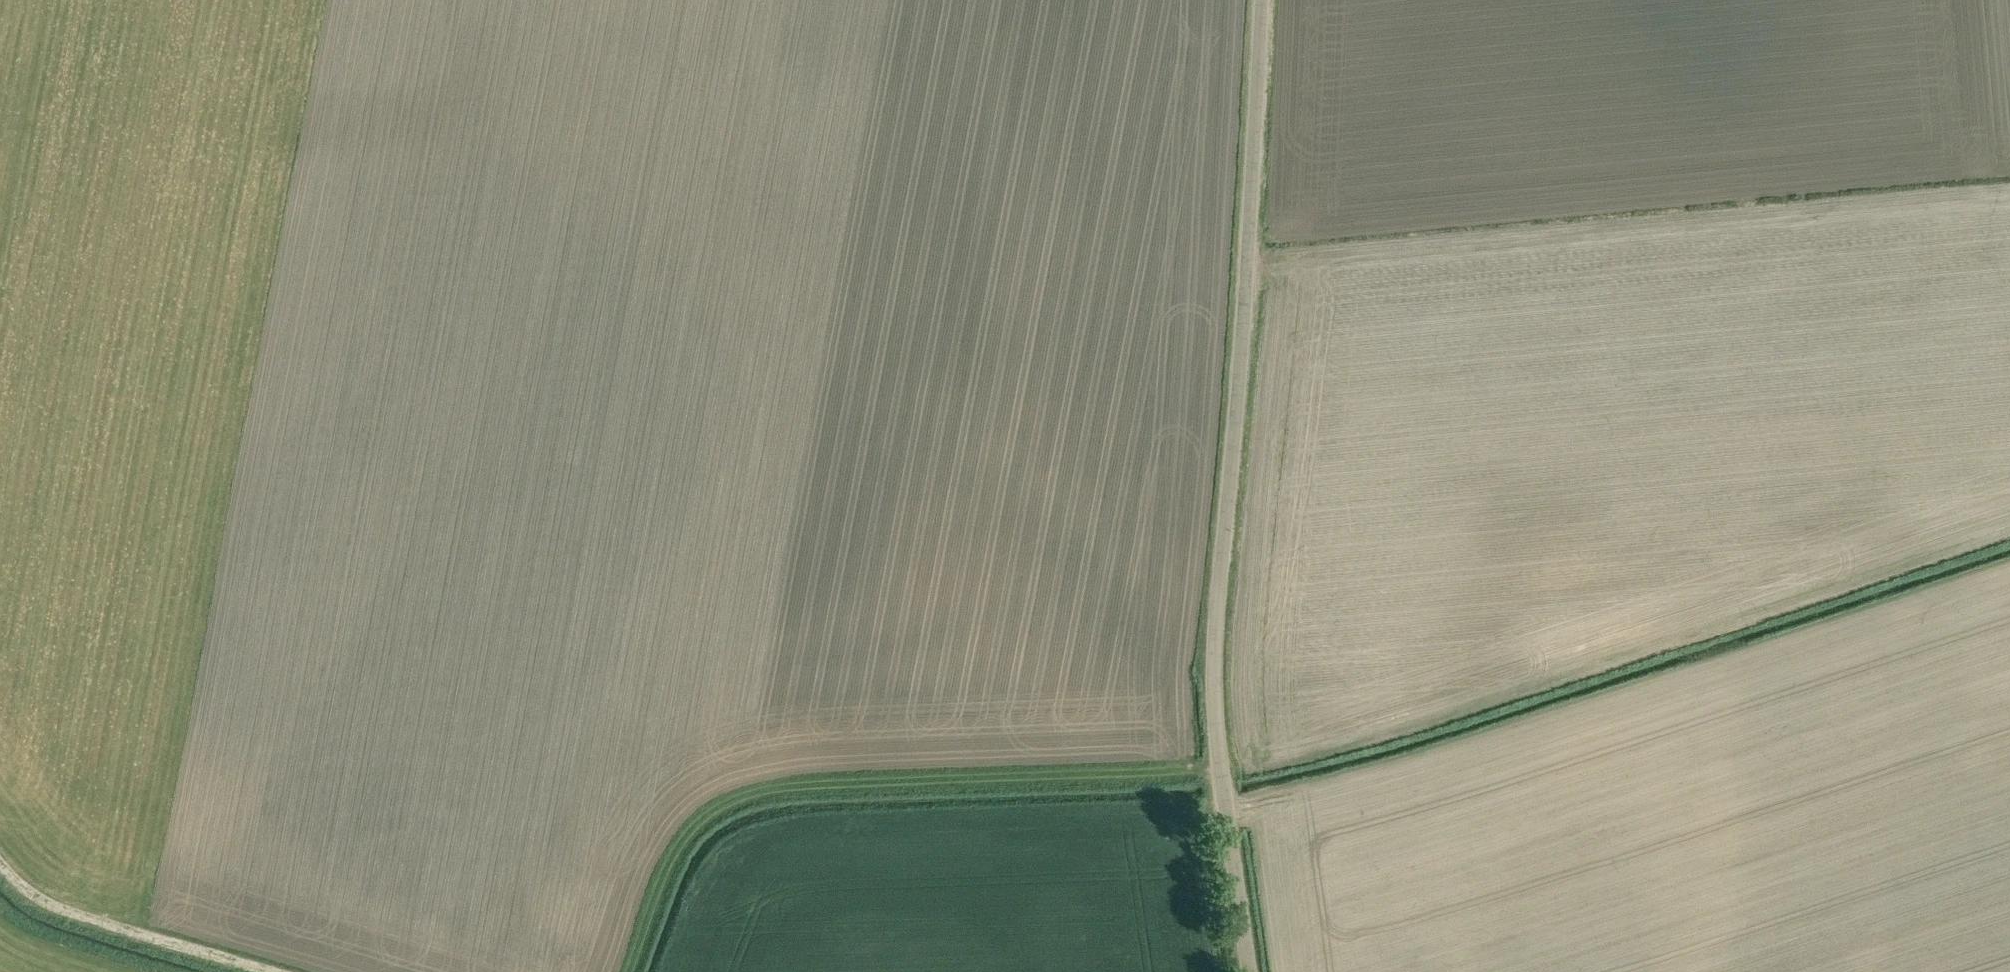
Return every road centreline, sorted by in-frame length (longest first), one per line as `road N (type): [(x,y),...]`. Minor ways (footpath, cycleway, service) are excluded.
road 1 (unclassified): [(1249,971),(1214,704),(1262,0)]
road 2 (track): [(256,971),(54,911),(0,859)]

